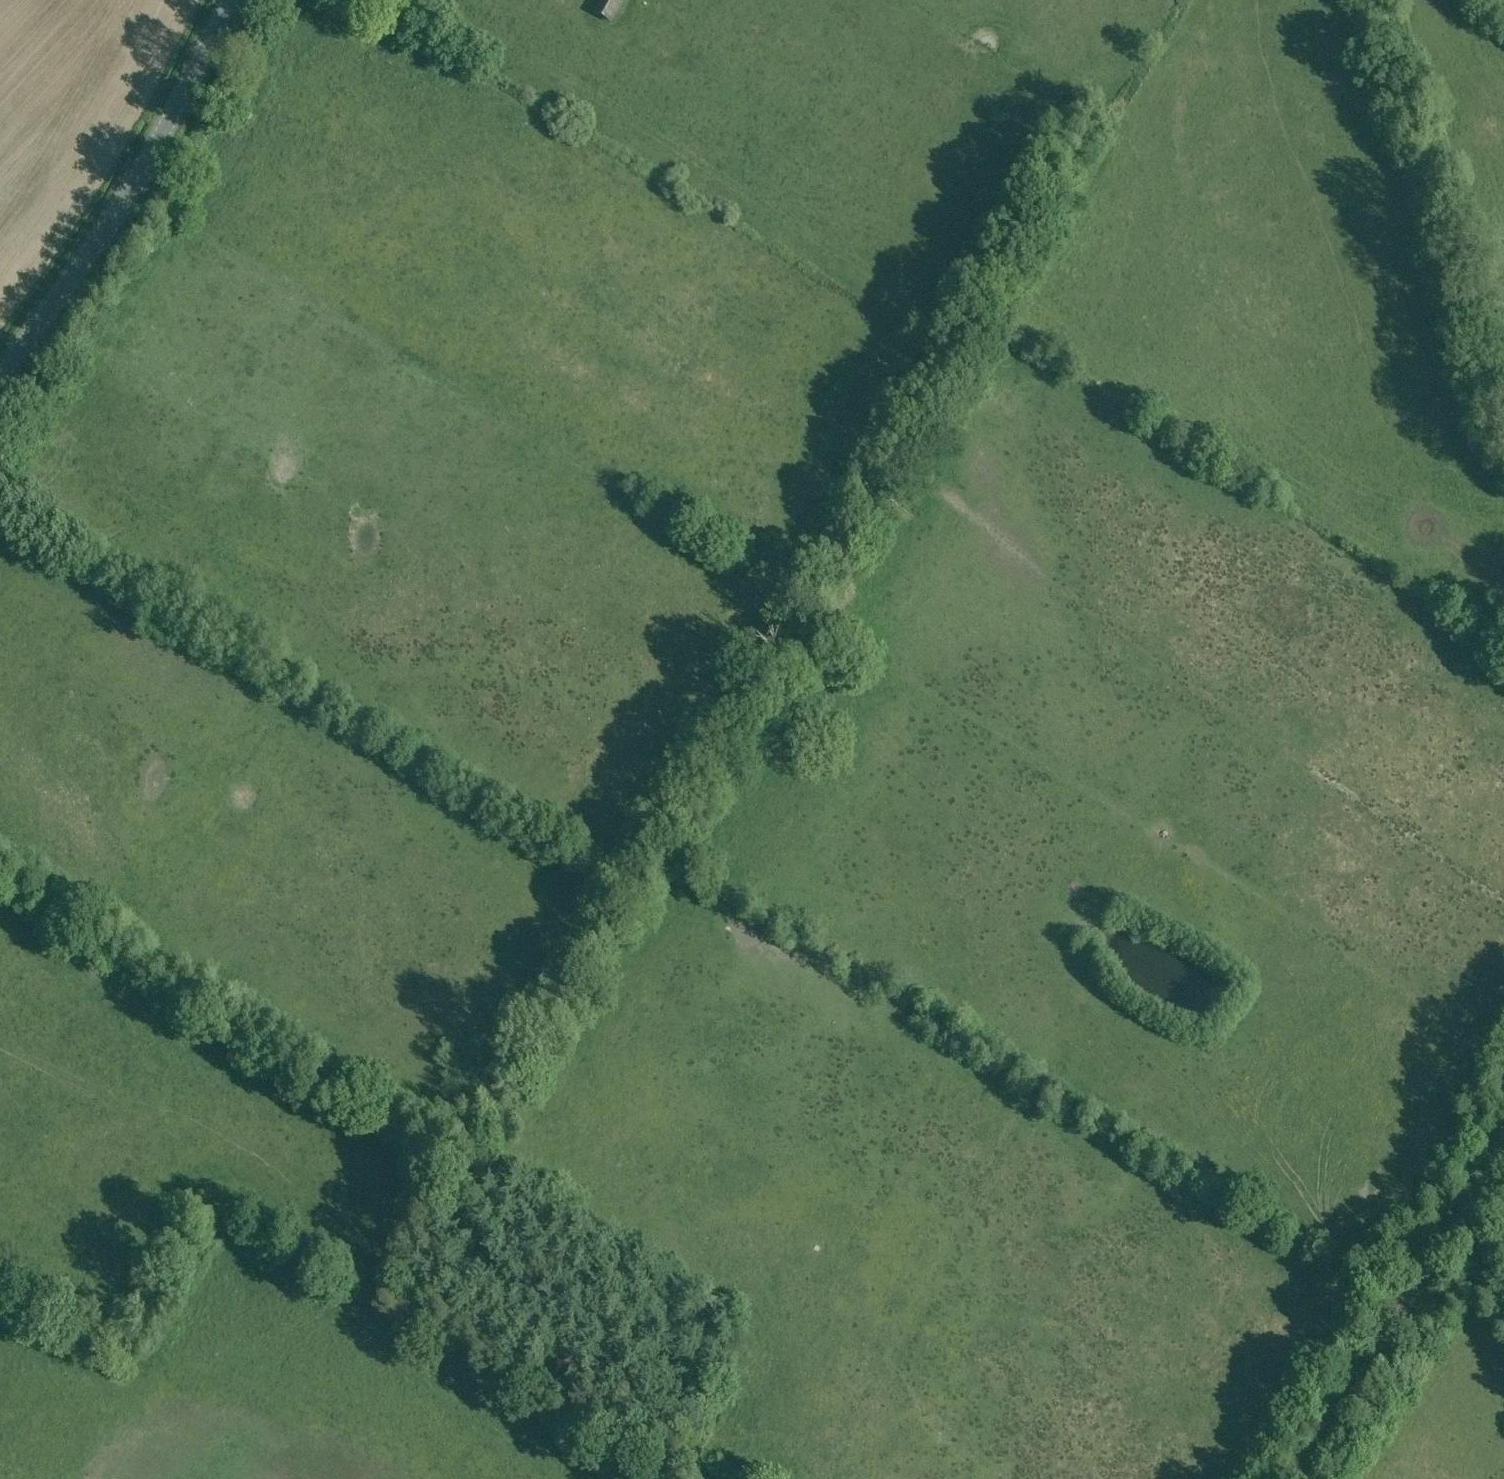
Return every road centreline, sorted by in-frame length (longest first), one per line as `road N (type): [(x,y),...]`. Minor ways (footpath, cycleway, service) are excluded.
road 1 (secondary): [(0,375),(100,239),(228,0)]
road 2 (residential): [(1503,1149),(1302,1478)]

